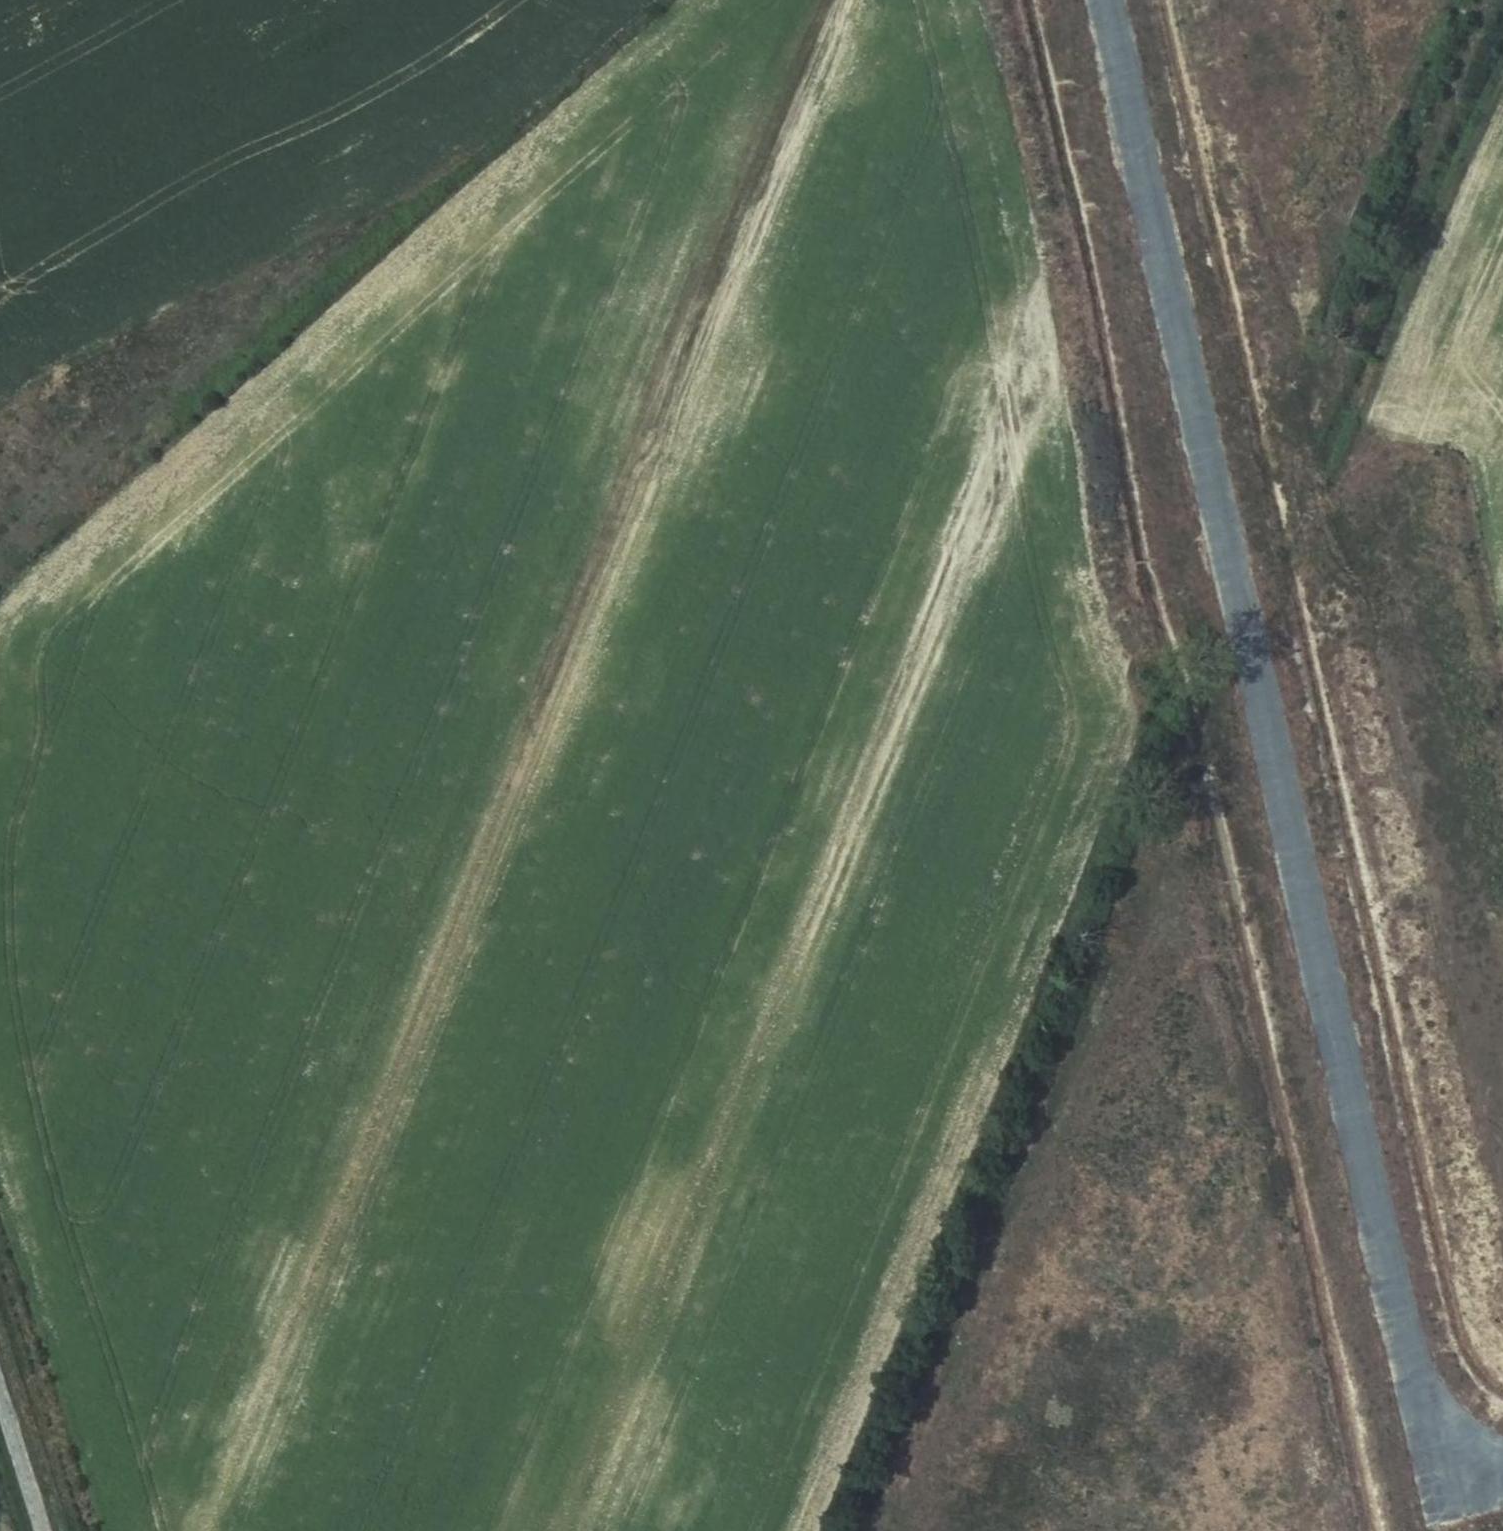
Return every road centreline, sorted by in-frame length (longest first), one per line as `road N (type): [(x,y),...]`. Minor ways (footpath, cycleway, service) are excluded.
road 1 (track): [(863,1530),(1502,0)]
road 2 (unclassified): [(41,1530),(0,1397)]

